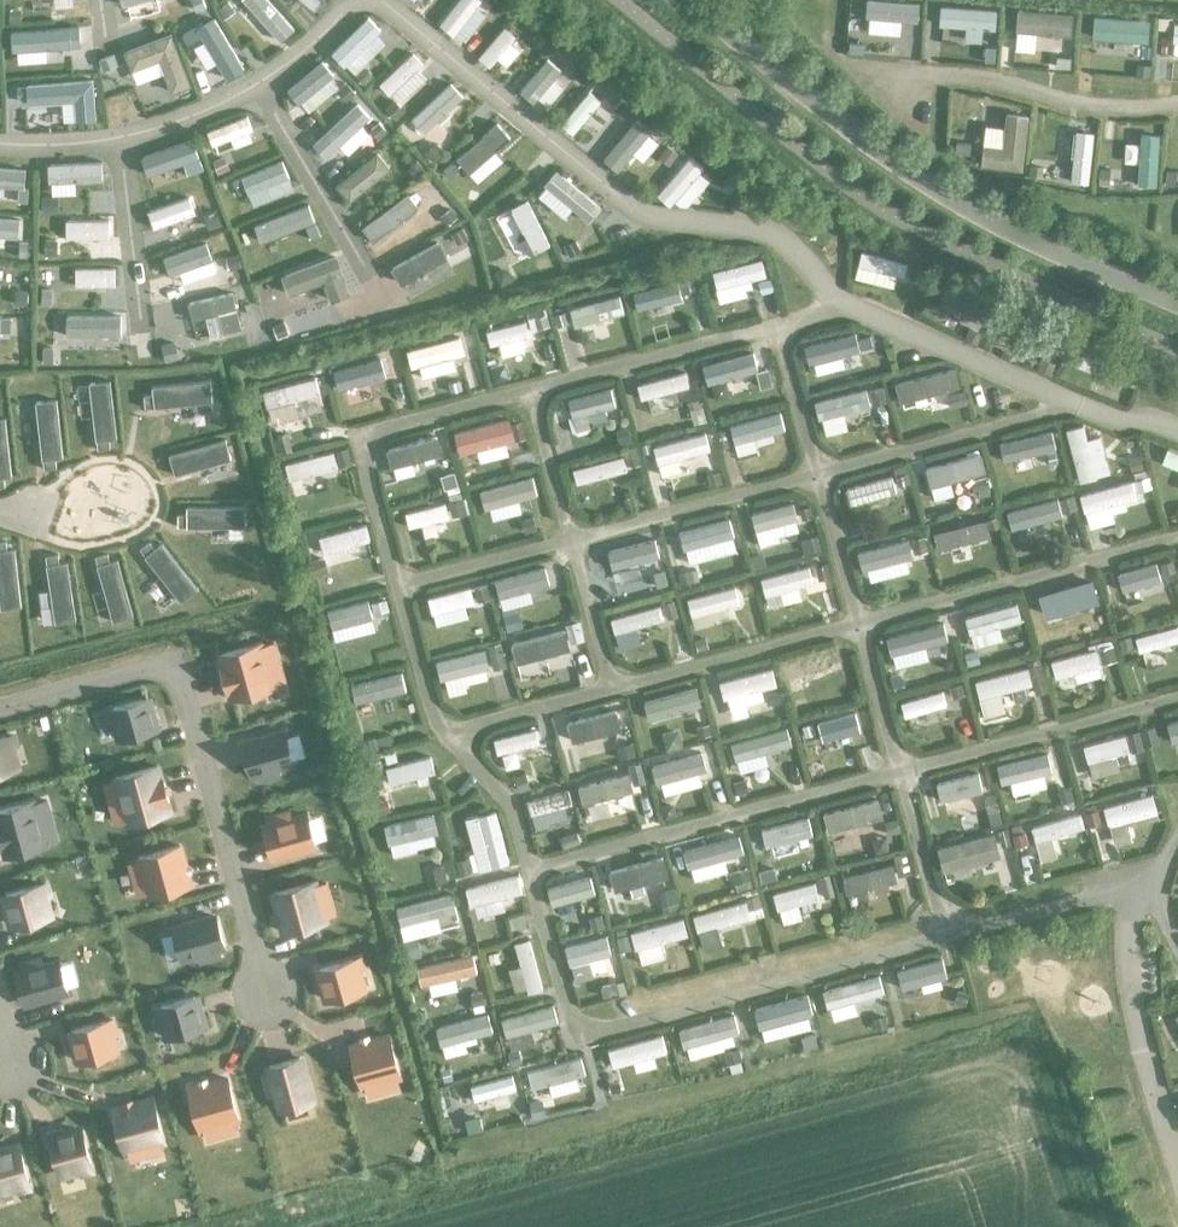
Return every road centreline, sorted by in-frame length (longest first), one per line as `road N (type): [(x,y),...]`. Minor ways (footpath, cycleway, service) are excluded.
road 1 (unclassified): [(1177,304),(927,186),(687,0)]

